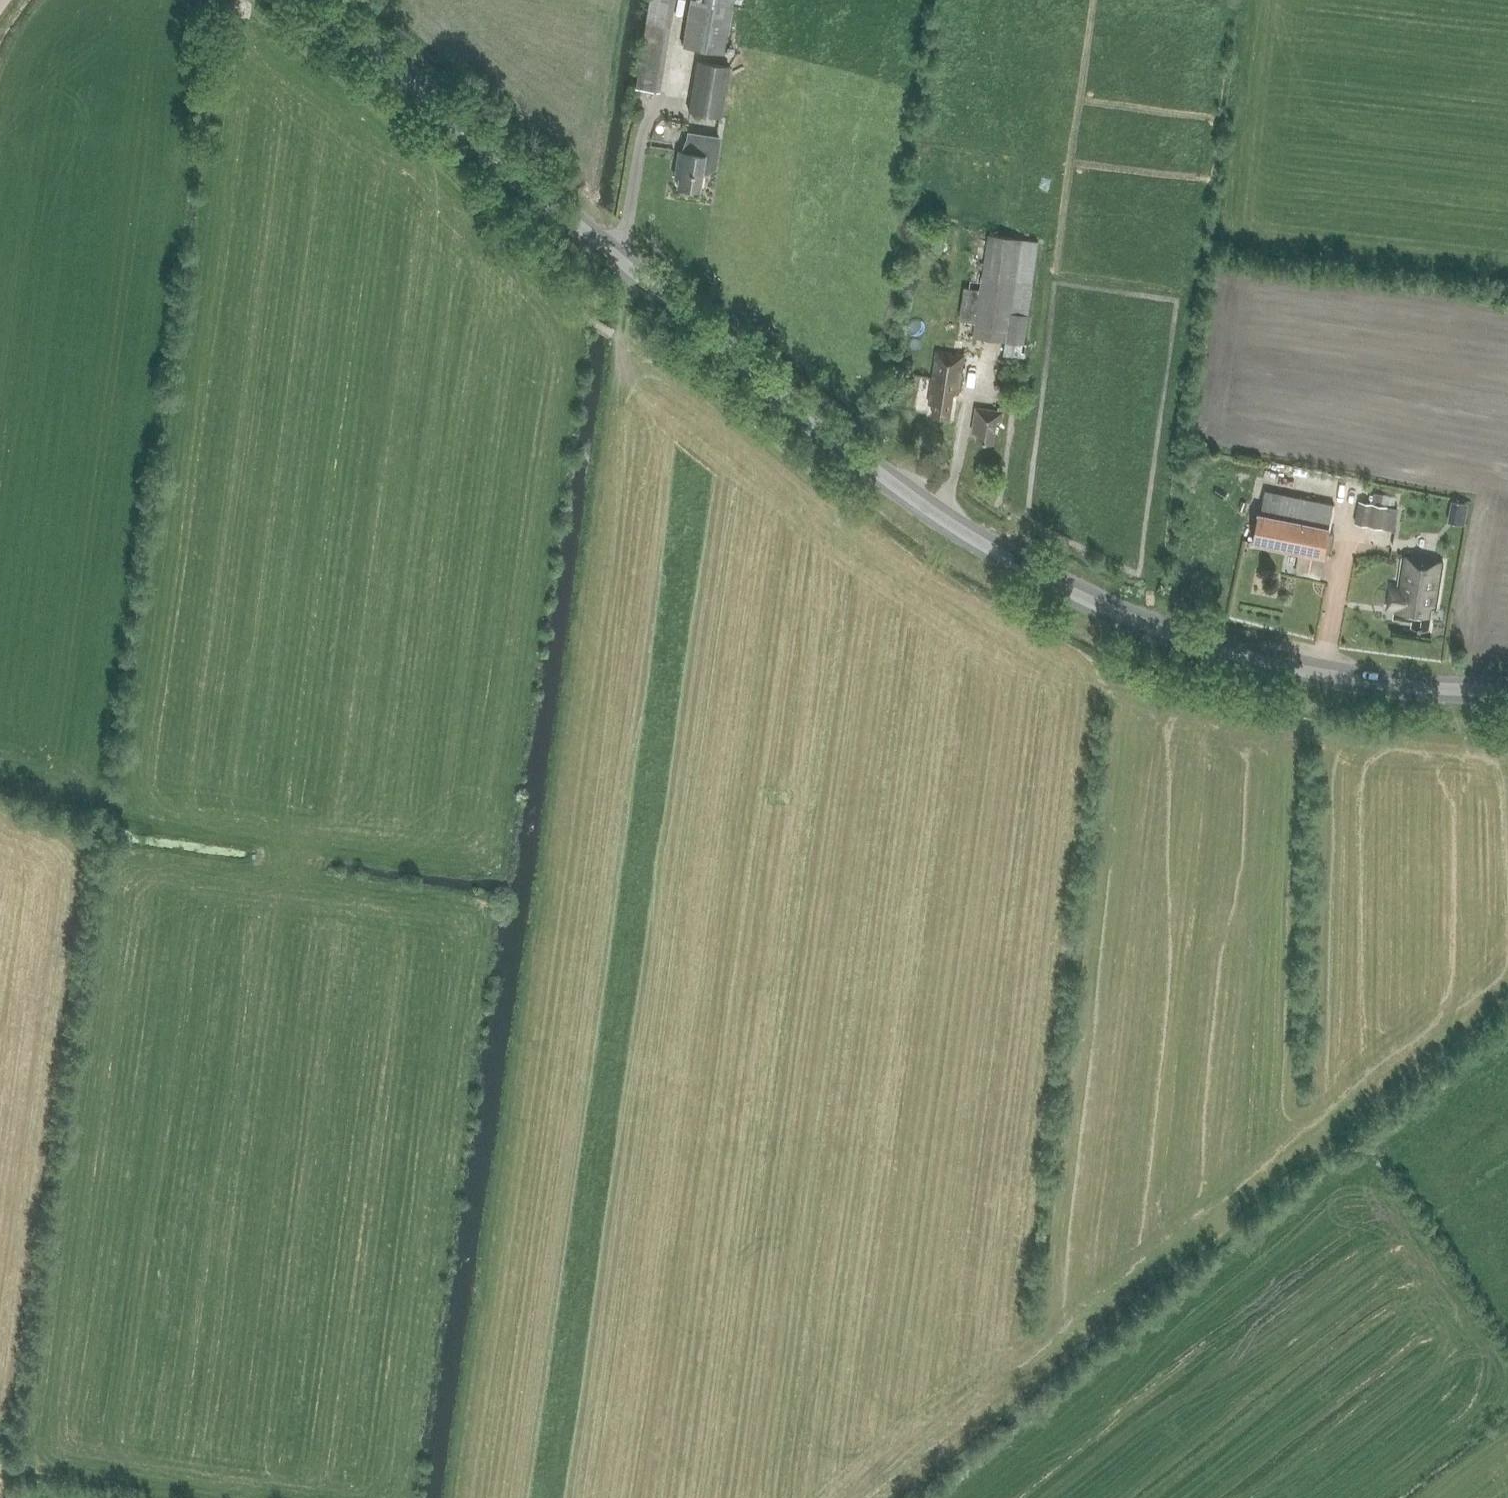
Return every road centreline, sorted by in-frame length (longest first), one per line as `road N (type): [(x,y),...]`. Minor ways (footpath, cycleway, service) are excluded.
road 1 (tertiary): [(1507,690),(1395,685),(1235,657),(1109,610),(957,528),(857,457),(316,0)]

